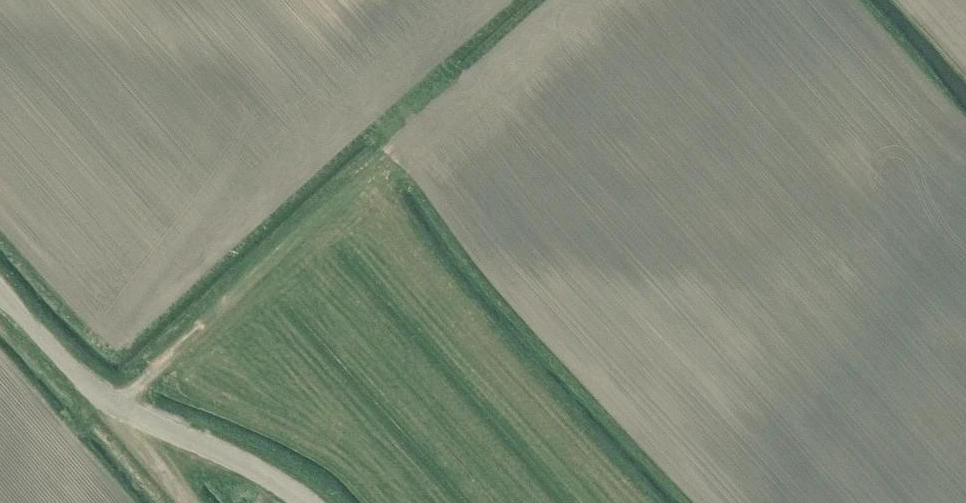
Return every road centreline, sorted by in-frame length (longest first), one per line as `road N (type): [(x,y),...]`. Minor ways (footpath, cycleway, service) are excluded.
road 1 (unclassified): [(308,502),(270,477),(104,397),(0,292)]

